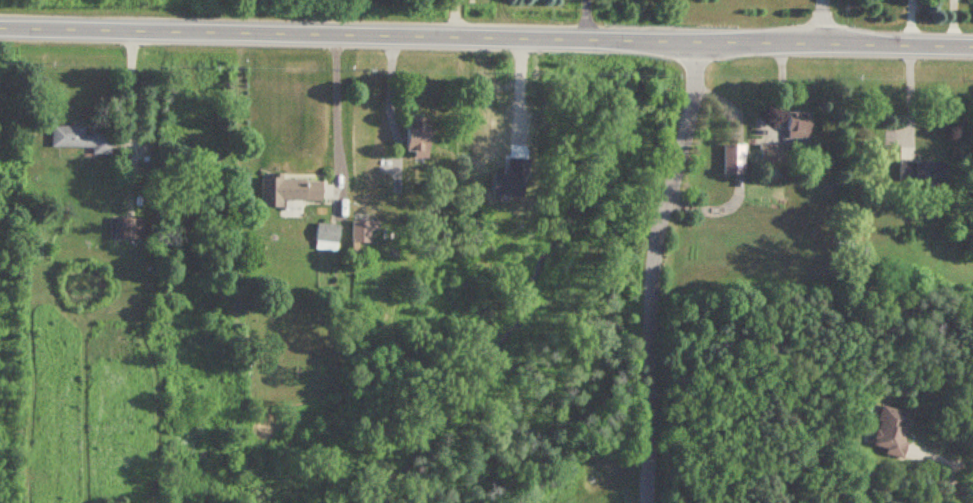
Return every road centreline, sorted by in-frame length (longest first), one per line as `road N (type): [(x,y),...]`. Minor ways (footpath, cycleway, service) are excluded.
road 1 (tertiary): [(0,30),(972,48)]

